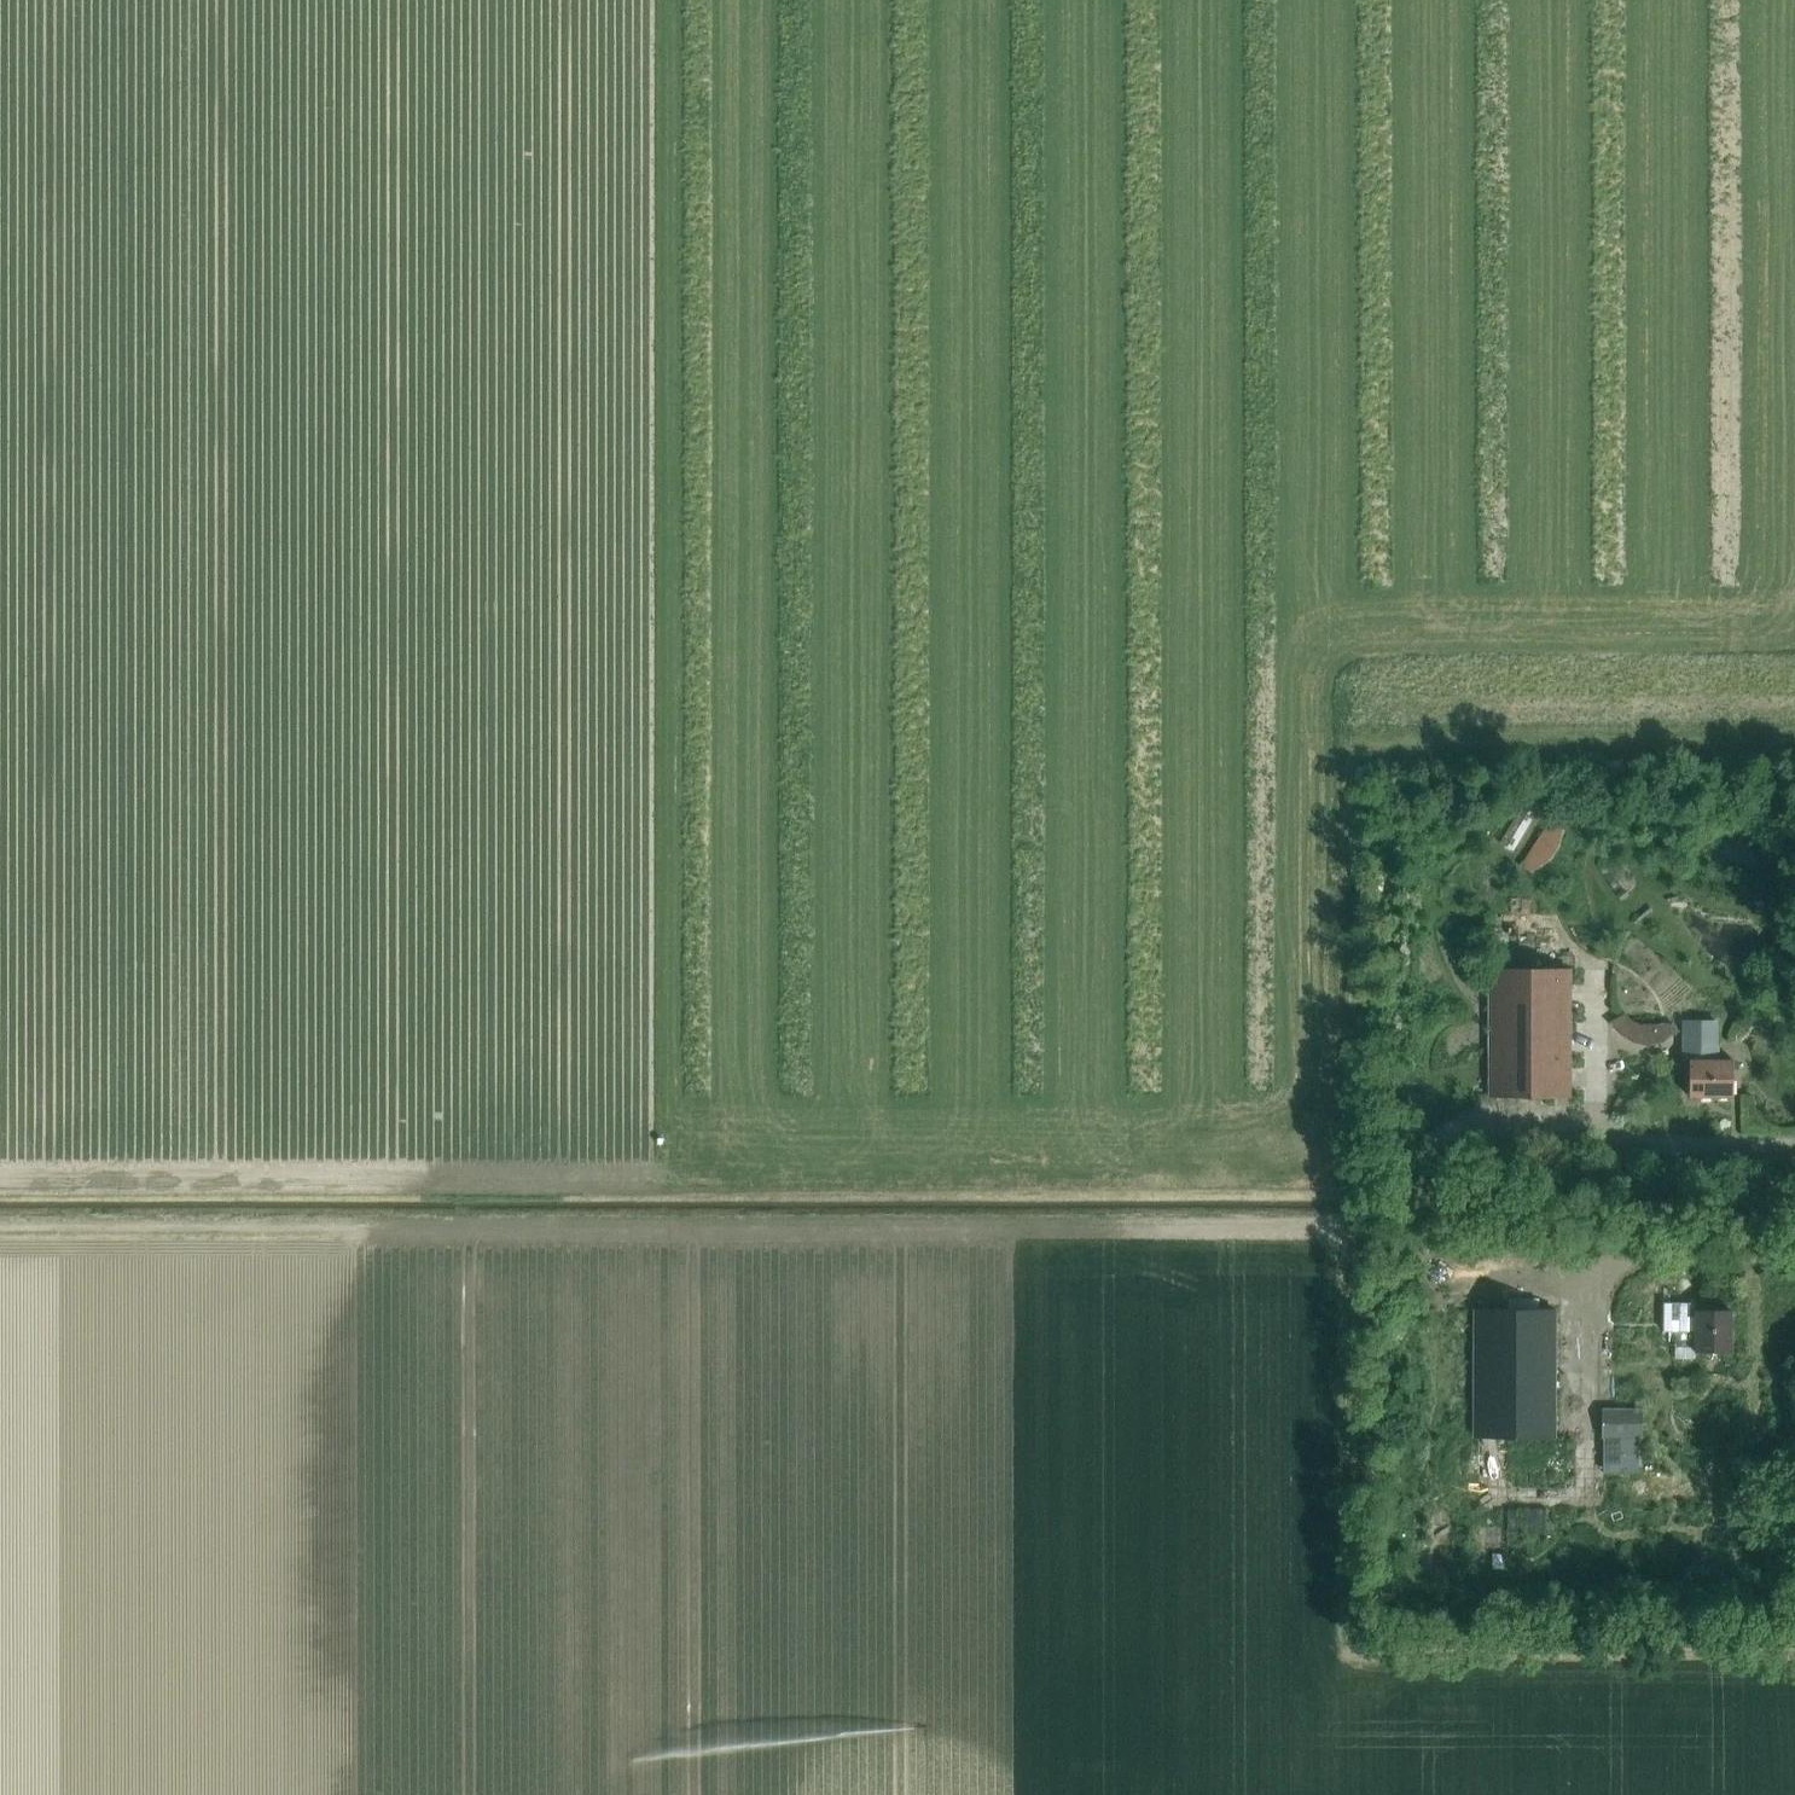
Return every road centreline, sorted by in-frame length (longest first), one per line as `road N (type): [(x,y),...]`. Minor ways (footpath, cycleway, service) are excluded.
road 1 (track): [(0,1189),(1352,1181)]

